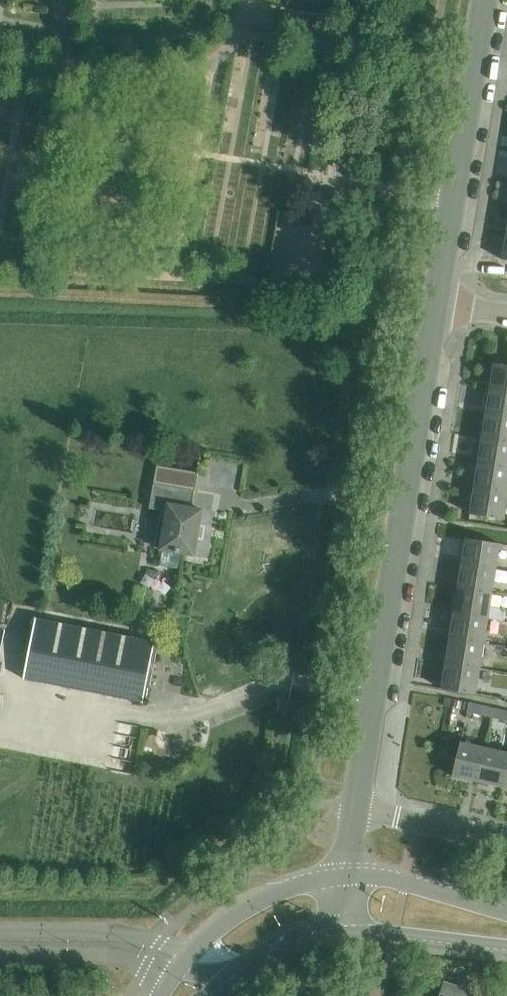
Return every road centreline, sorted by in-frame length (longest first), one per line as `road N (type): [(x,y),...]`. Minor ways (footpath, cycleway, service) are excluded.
road 1 (tertiary): [(358,808),(436,303)]
road 2 (tertiary): [(436,303),(488,0)]
road 3 (tertiary): [(348,875),(278,891),(230,916),(160,995)]
road 4 (tertiary): [(506,911),(384,875),(348,875)]
road 5 (tertiary): [(346,928),(506,946)]
road 6 (residential): [(506,841),(358,808)]
road 7 (tertiary): [(214,995),(268,954),(346,928)]

